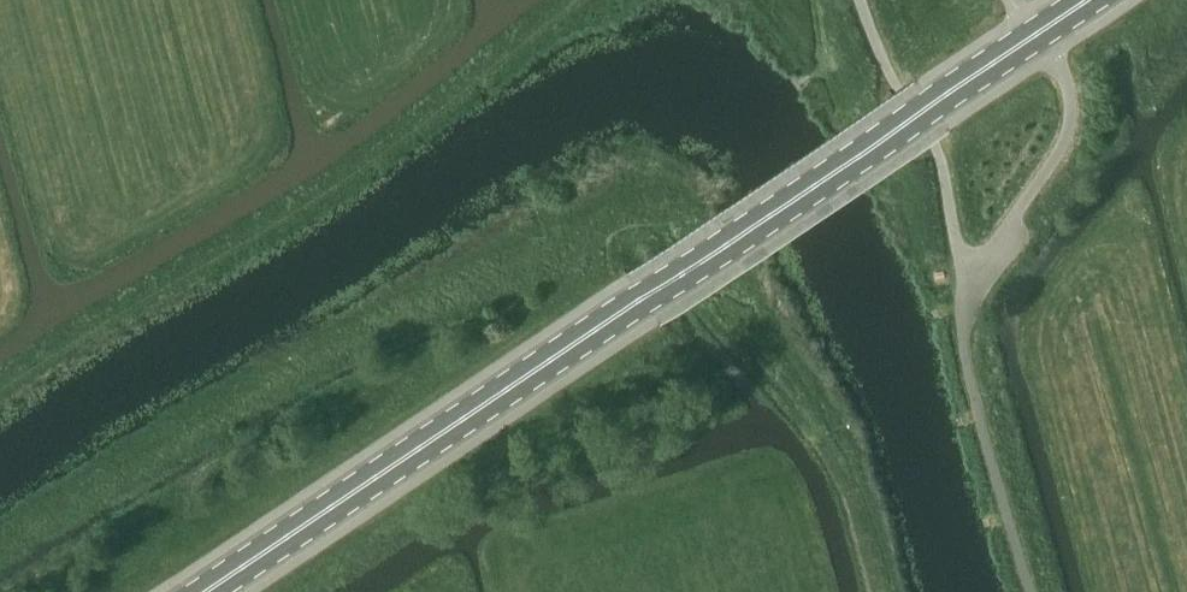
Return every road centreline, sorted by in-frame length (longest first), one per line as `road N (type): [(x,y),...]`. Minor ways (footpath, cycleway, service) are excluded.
road 1 (primary): [(210,591),(1090,0)]
road 2 (track): [(0,554),(238,407),(637,205)]
road 3 (track): [(637,205),(682,208),(778,310),(847,462),(882,591)]

